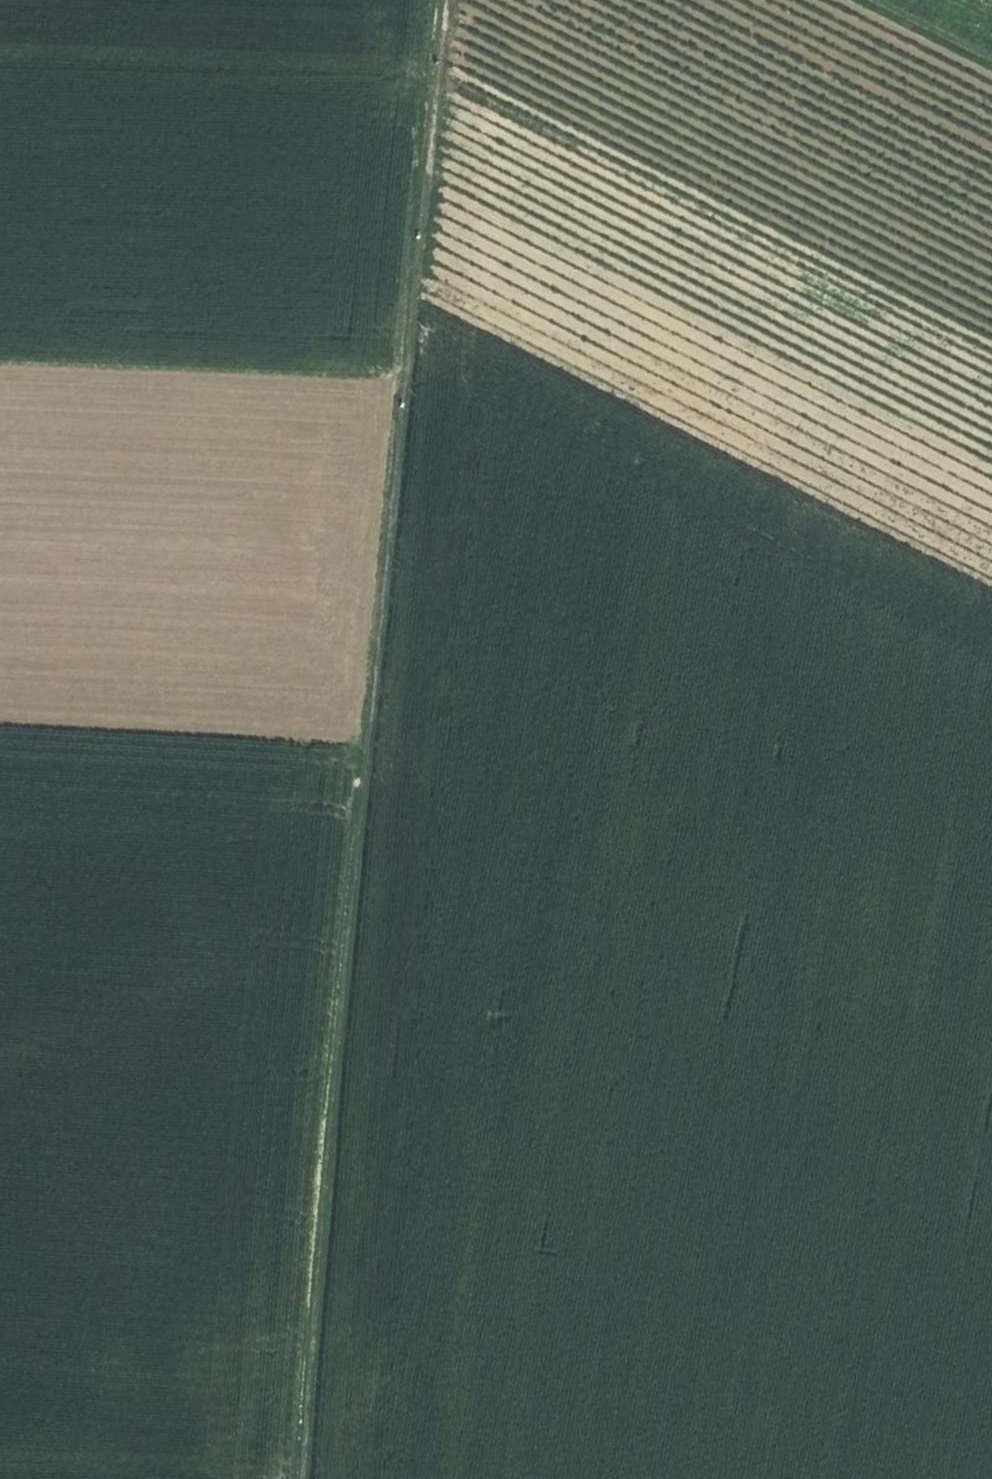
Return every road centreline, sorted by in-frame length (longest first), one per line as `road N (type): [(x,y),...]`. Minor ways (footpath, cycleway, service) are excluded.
road 1 (track): [(446,0),(306,1478)]
road 2 (track): [(991,71),(849,0)]

